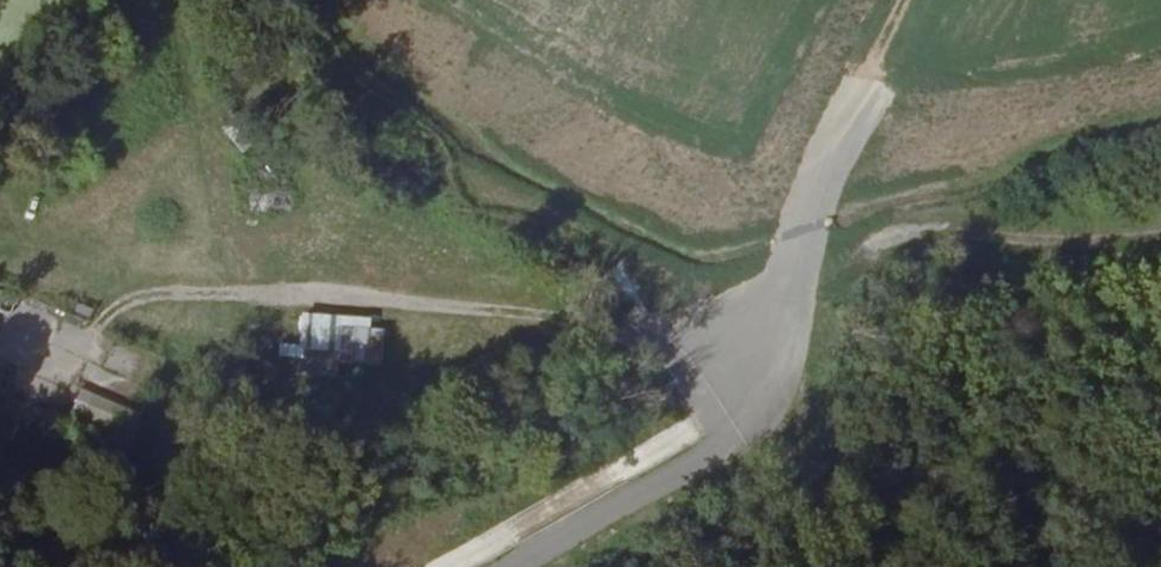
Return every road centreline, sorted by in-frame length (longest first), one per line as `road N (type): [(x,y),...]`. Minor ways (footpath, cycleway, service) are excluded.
road 1 (track): [(781,345),(380,298),(166,291),(133,296),(94,330)]
road 2 (track): [(794,301),(860,263),(932,242),(1160,236)]
road 3 (track): [(794,301),(799,227),(826,160),(868,82),(950,0)]
road 4 (track): [(234,293),(201,177),(173,0)]

